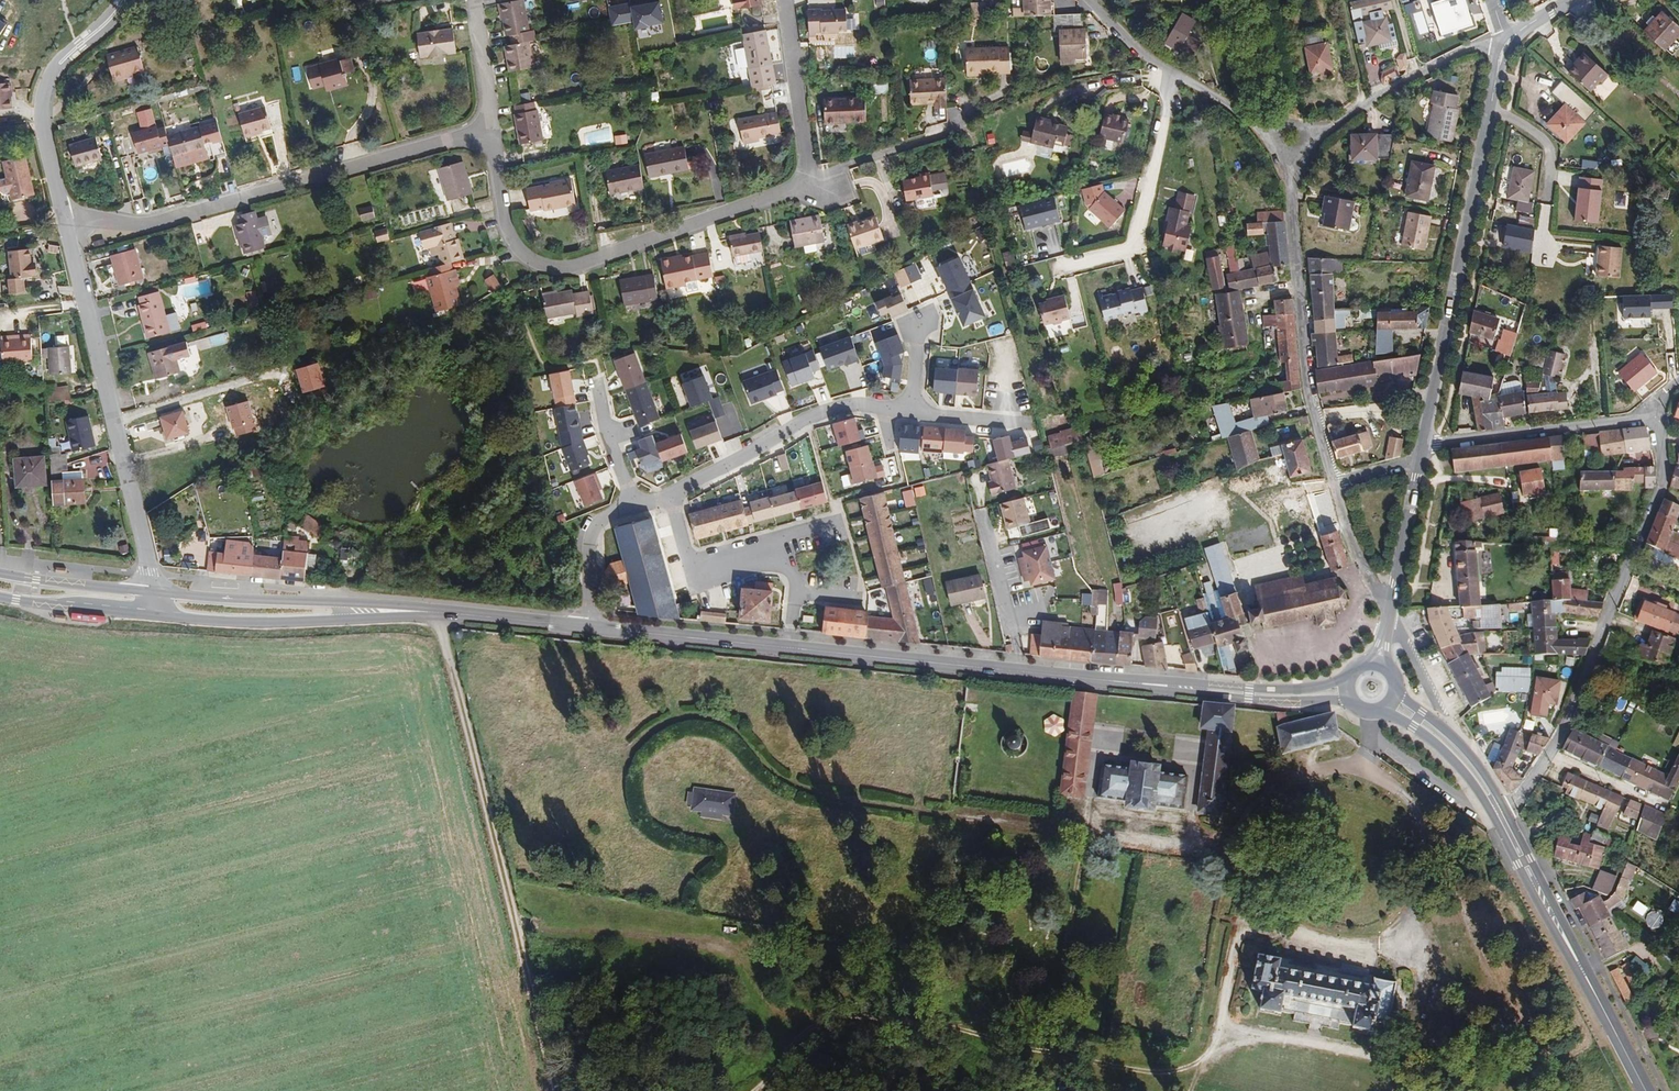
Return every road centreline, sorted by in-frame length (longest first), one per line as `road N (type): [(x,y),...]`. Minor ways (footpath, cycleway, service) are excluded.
road 1 (track): [(511,919),(544,930),(731,946),(748,986),(773,1009),(954,1019),(1022,1004),(1046,982)]
road 2 (primary): [(589,628),(1112,682)]
road 3 (residential): [(1499,811),(1548,756),(1651,532),(1669,483),(1656,403)]
road 4 (residential): [(65,219),(155,223),(494,129)]
road 5 (residential): [(807,184),(606,257),(548,265),(526,255),(513,236),(494,129)]
road 6 (tertiary): [(1509,39),(1422,444)]
road 7 (residential): [(65,219),(156,595)]
road 8 (track): [(625,762),(659,722),(700,715),(736,730),(770,768),(809,791),(867,808),(956,816)]
road 9 (track): [(1079,832),(1046,982),(1059,1038),(1081,1062),(1175,1072),(1204,1065)]
road 10 (residential): [(1290,157),(1314,405),(1334,481)]
road 11 (primary): [(1499,811),(1645,1090)]
road 12 (primary): [(155,616),(266,622),(440,612)]
road 13 (primary): [(440,612),(156,595)]
road 14 (residential): [(670,496),(804,421),(849,407),(912,412)]
road 15 (residential): [(127,0),(55,68),(43,98),(65,219)]
road 16 (residential): [(1069,264),(1143,243),(1171,74)]
road 17 (residential): [(1656,403),(1627,421),(1422,444)]
road 18 (primary): [(1112,682),(1249,700),(1351,701)]
road 19 (primary): [(1348,676),(1279,689),(1112,682)]
road 20 (residential): [(1308,139),(1431,66),(1509,39)]
road 21 (residential): [(670,496),(689,562),(703,567),(838,526)]
road 22 (residential): [(793,0),(807,184)]
road 23 (residential): [(807,184),(961,125)]
road 24 (residential): [(1235,565),(1280,553),(1274,509),(1294,484),(1334,481)]
road 25 (primary): [(1499,811),(1475,763),(1397,691)]
road 26 (primary): [(1379,710),(1440,746),(1499,811)]
road 27 (primary): [(156,595),(0,573)]
road 28 (primary): [(0,597),(155,616)]
road 29 (residential): [(633,498),(602,516),(590,537),(589,628)]
road 30 (tertiary): [(1419,459),(1390,607)]
road 31 (primary): [(440,612),(589,628)]
road 32 (residential): [(1334,481),(1359,557),(1390,607)]
road 33 (residential): [(593,368),(633,498)]
road 34 (track): [(954,1019),(983,1038),(1081,1062)]
road 35 (residential): [(494,129),(477,0)]

